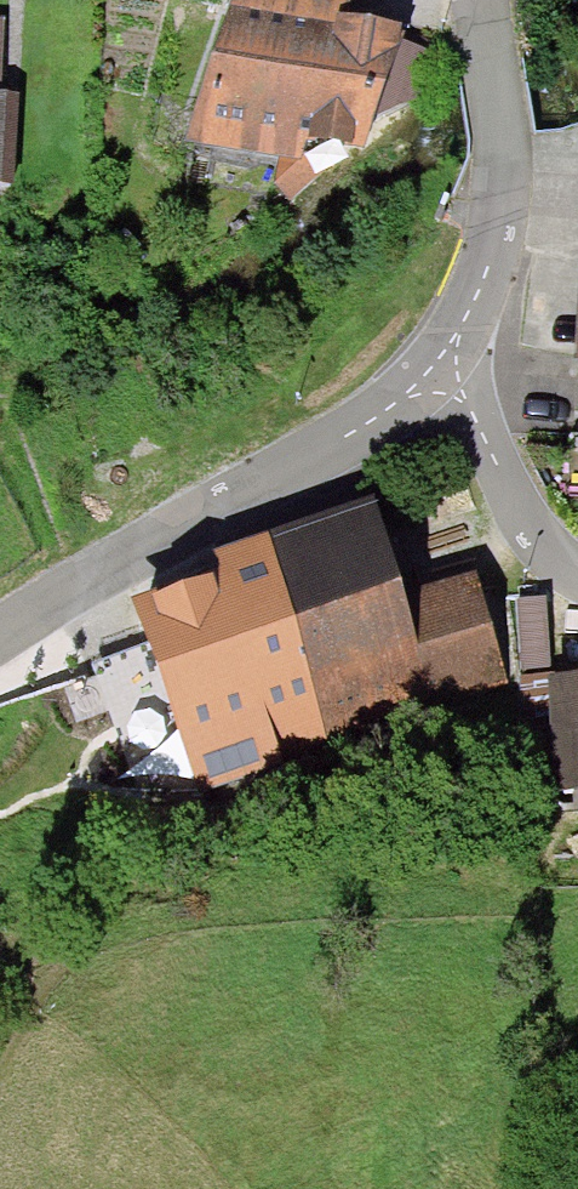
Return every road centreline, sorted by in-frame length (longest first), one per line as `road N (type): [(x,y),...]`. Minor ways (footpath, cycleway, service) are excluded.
road 1 (residential): [(0,641),(410,398),(435,354)]
road 2 (residential): [(435,354),(474,284),(491,178),(474,0)]
road 3 (residential): [(435,354),(494,497),(577,582)]

